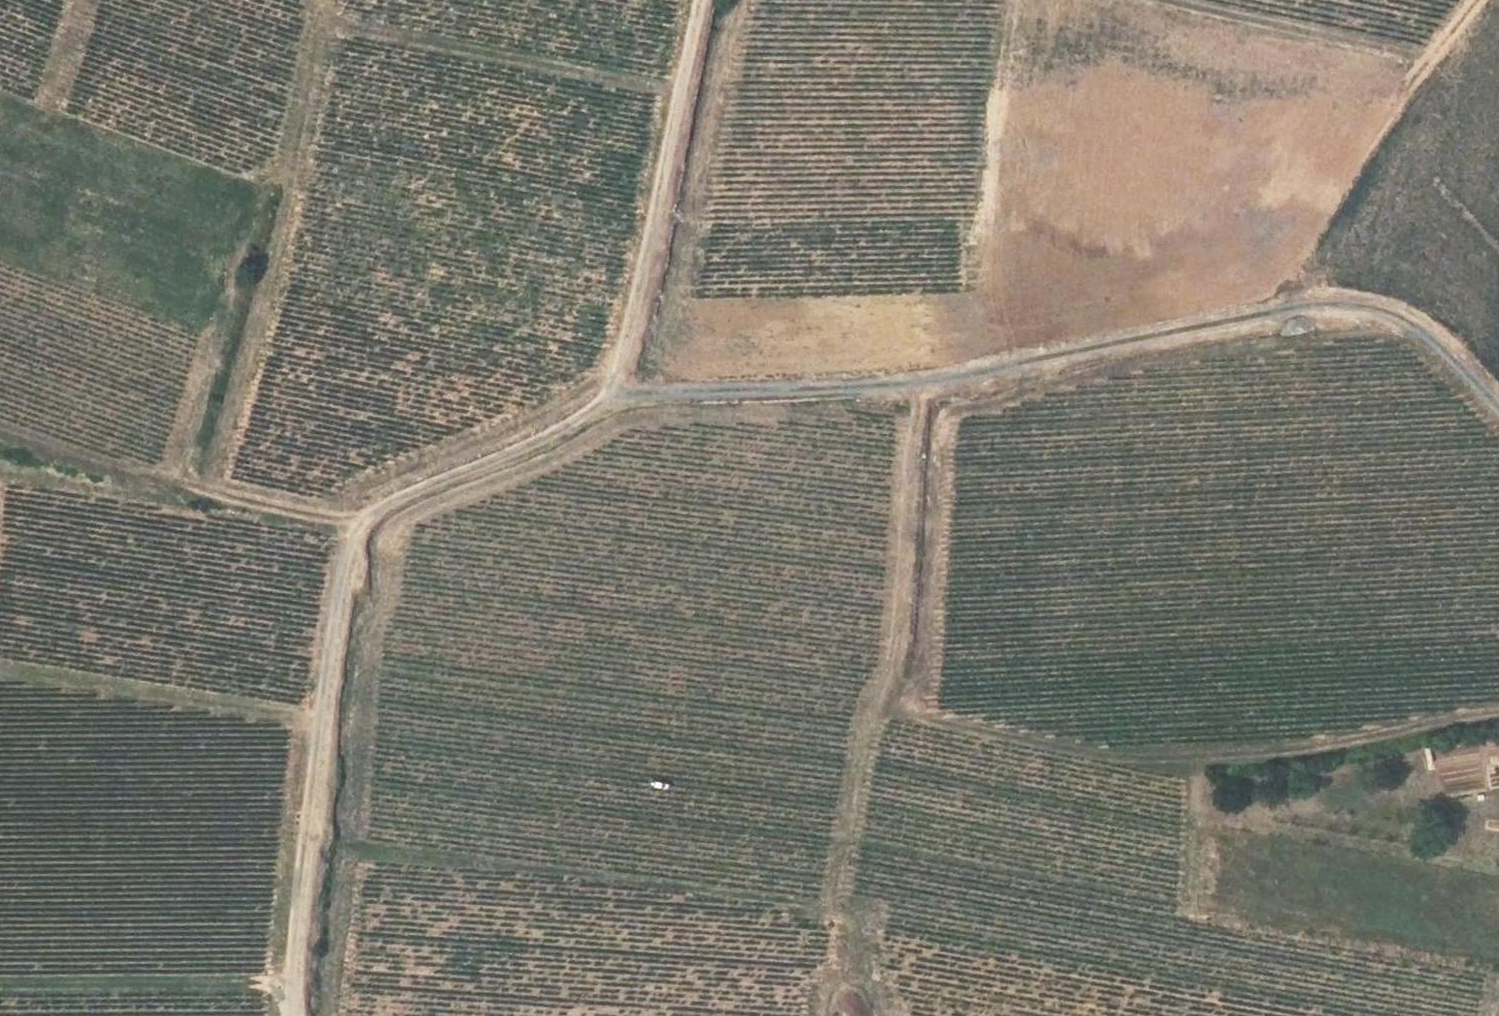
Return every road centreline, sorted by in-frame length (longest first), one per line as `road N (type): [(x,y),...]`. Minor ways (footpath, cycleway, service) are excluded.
road 1 (track): [(610,398),(911,382),(1312,307),(1364,306),(1402,319),(1454,358),(1498,410)]
road 2 (track): [(610,398),(546,438),(360,520),(335,611),(291,944),(295,1015)]
road 3 (track): [(701,0),(610,398)]
road 4 (track): [(360,520),(248,502),(0,432)]

